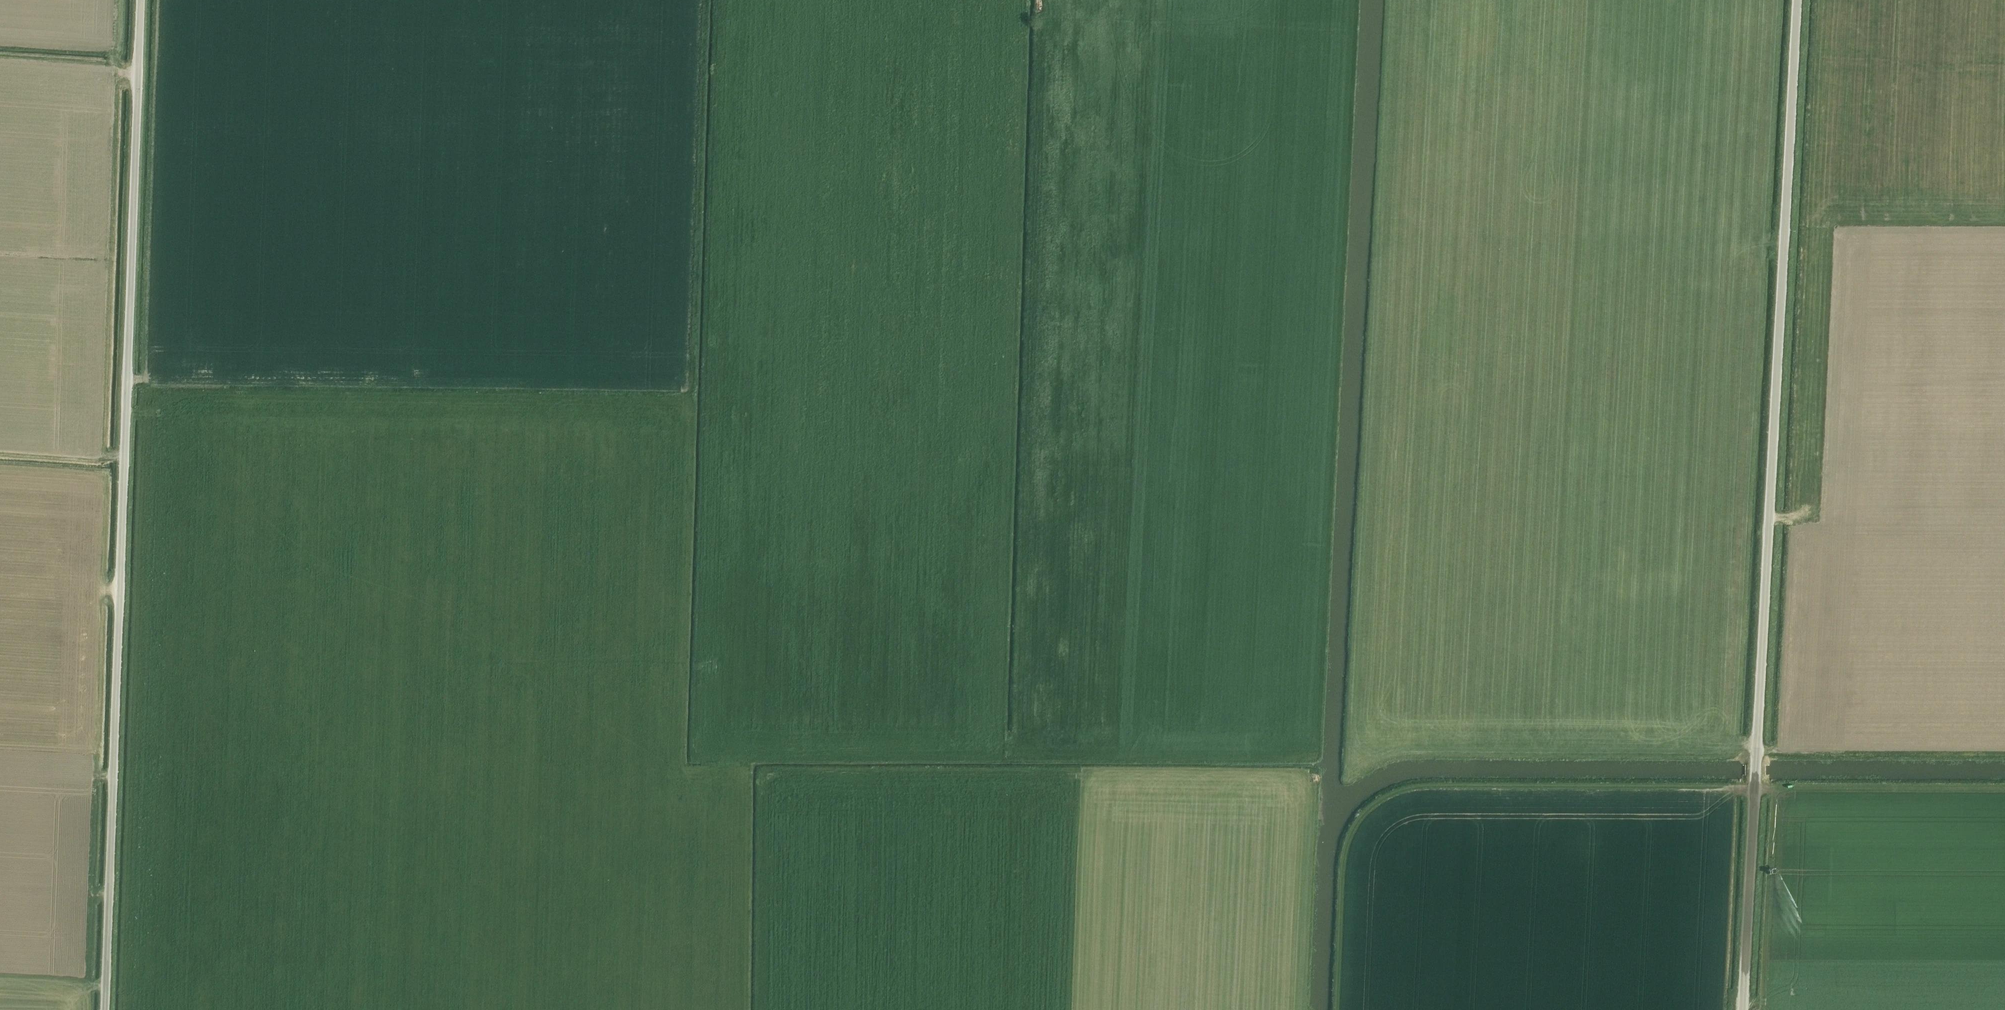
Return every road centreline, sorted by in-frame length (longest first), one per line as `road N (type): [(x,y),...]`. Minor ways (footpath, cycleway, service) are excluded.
road 1 (unclassified): [(1747,1009),(1796,0)]
road 2 (unclassified): [(105,1009),(141,0)]

